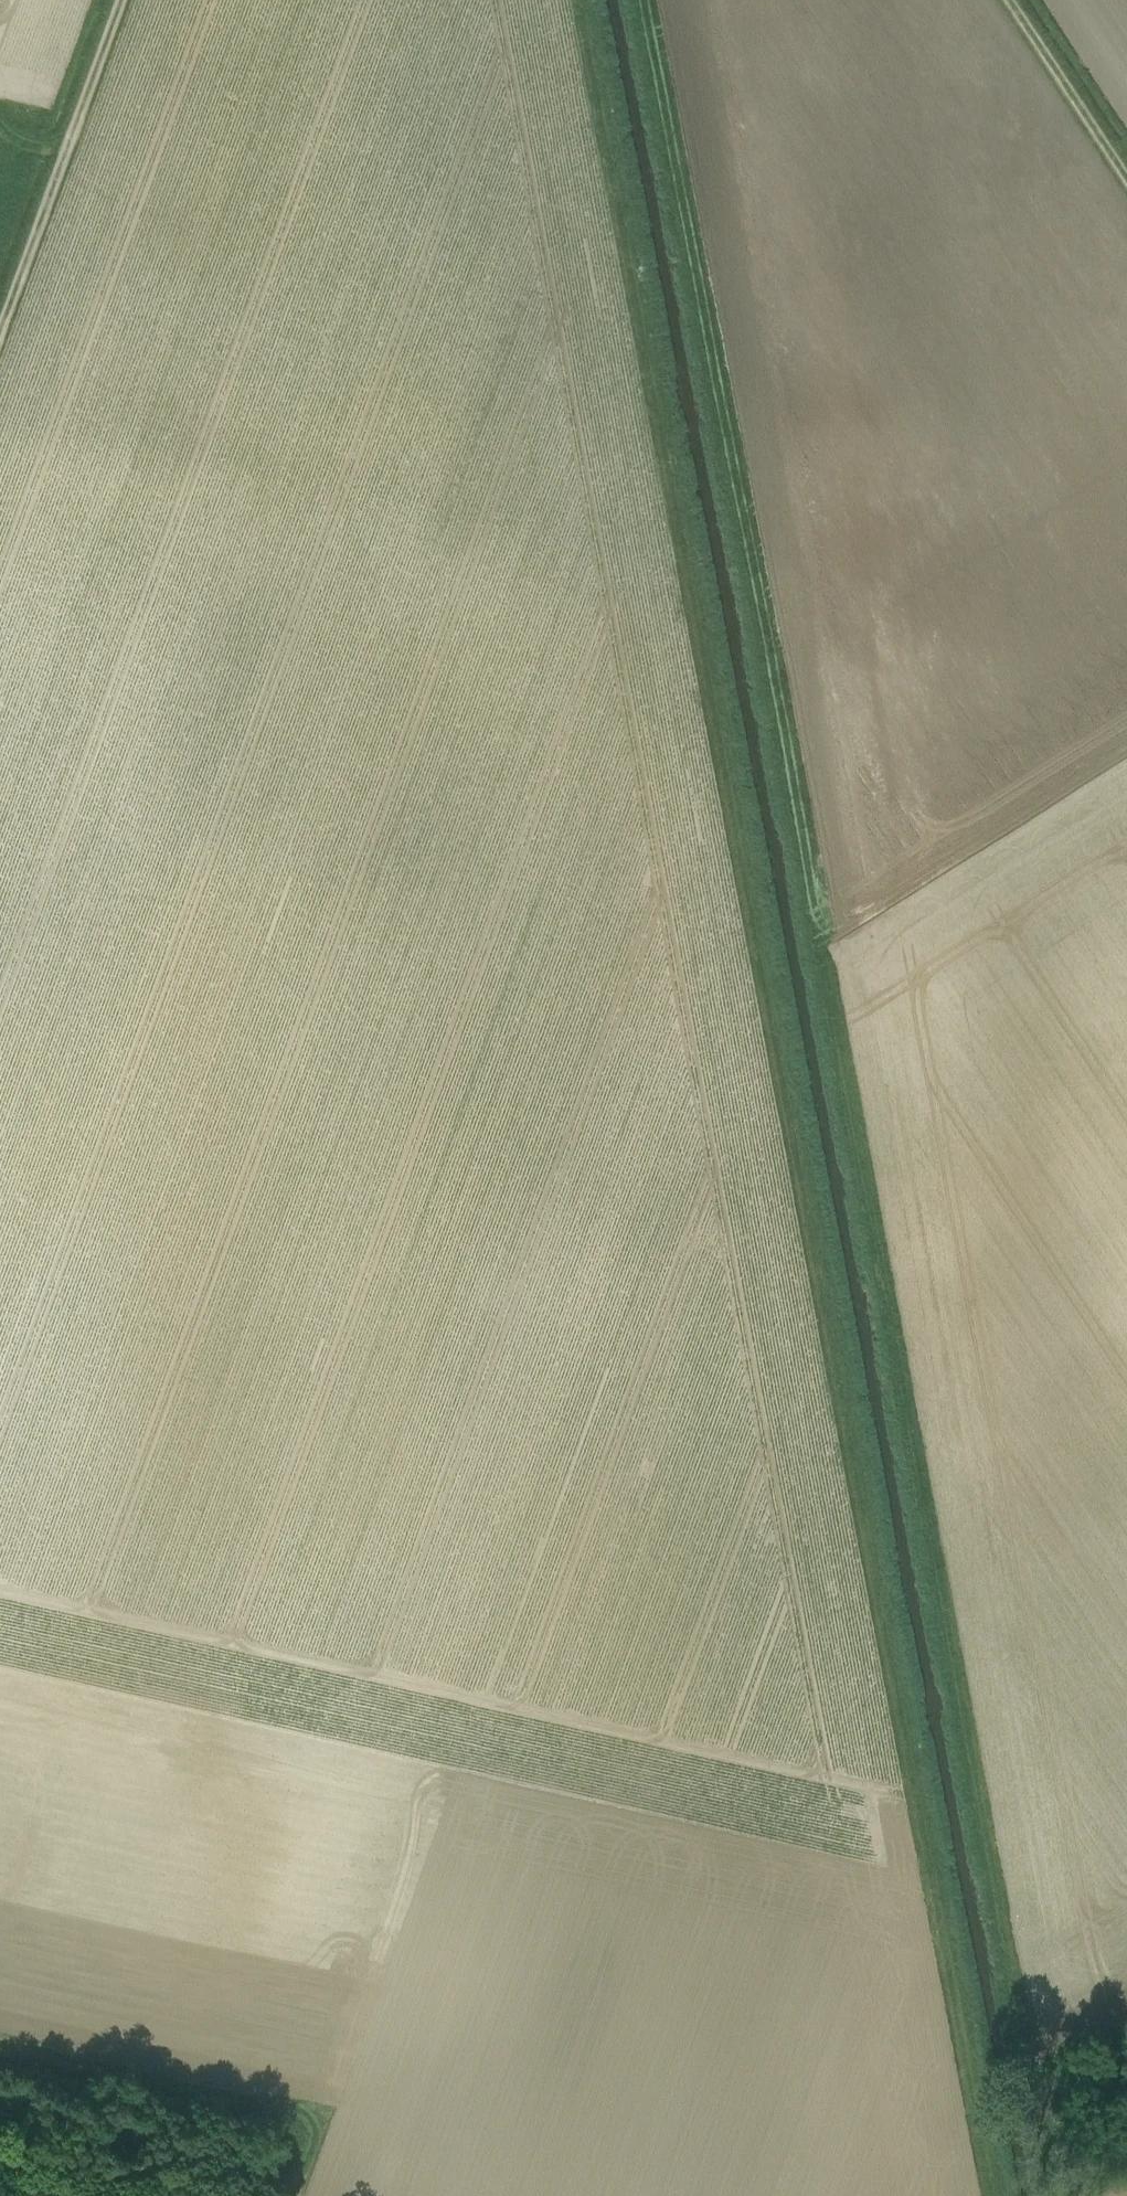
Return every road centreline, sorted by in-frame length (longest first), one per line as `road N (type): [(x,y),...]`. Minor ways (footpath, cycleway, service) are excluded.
road 1 (track): [(120,0),(0,331)]
road 2 (track): [(1126,179),(1009,0)]

